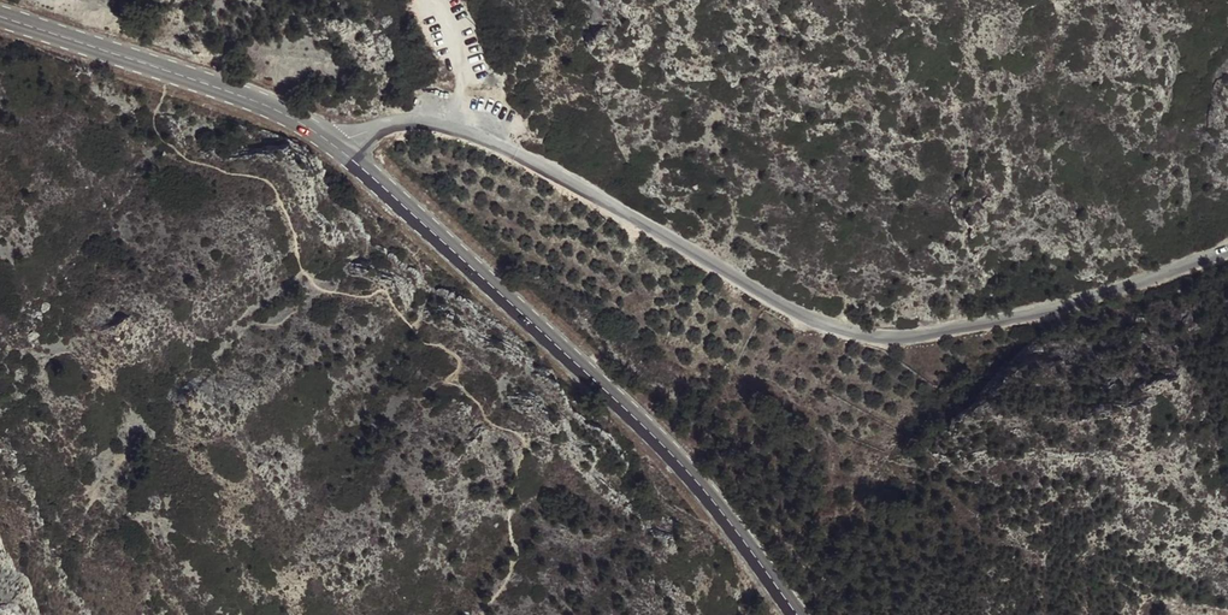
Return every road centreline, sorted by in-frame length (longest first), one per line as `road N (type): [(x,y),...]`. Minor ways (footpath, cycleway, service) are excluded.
road 1 (unclassified): [(335,143),(396,123),(471,135),(786,310),(852,335),(930,337),(993,326),(1227,251)]
road 2 (tertiary): [(335,143),(659,440),(798,614)]
road 3 (tertiary): [(0,16),(263,104),(335,143)]

